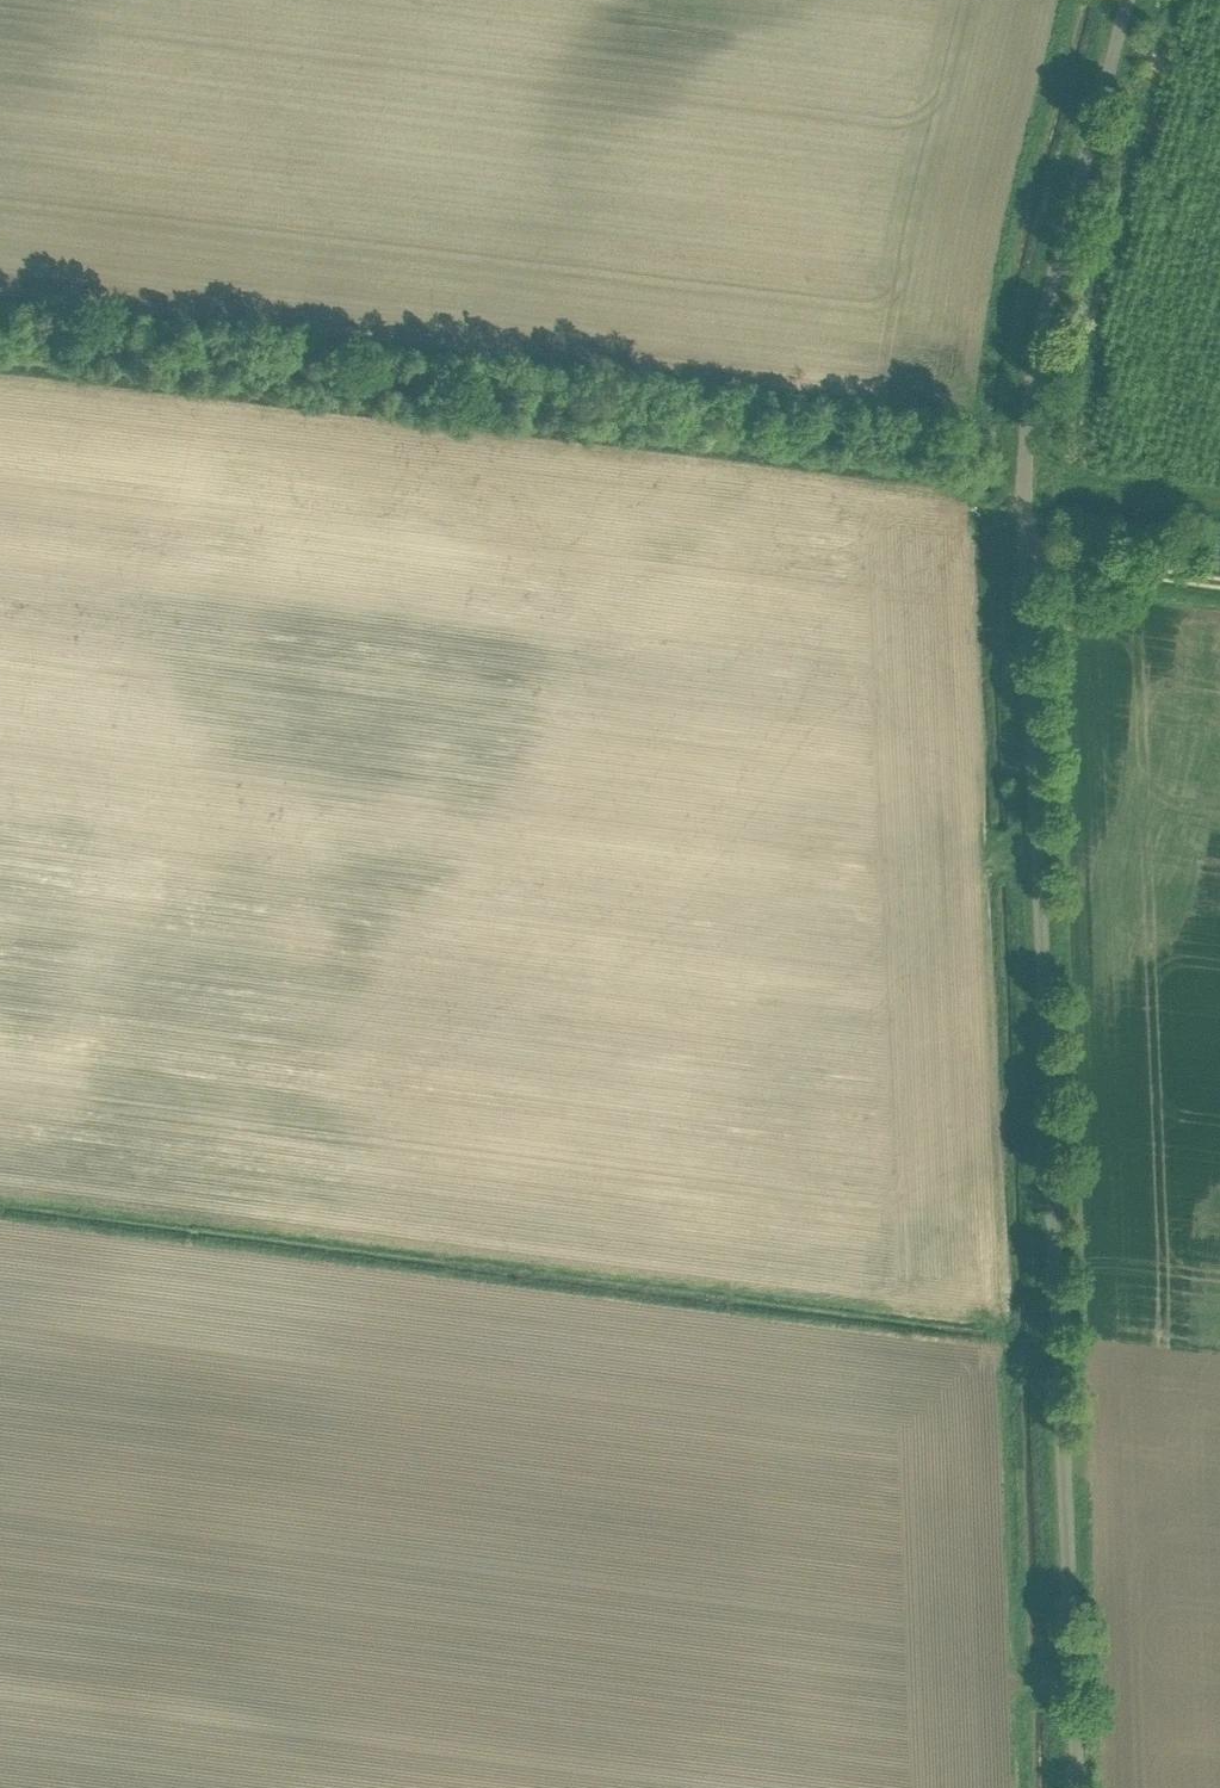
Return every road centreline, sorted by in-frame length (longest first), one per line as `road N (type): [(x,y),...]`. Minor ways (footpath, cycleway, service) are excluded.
road 1 (unclassified): [(1025,559),(1078,1787)]
road 2 (unclassified): [(1128,0),(1033,369),(1023,469),(1025,559)]
road 3 (unclassified): [(1025,559),(1219,585)]

